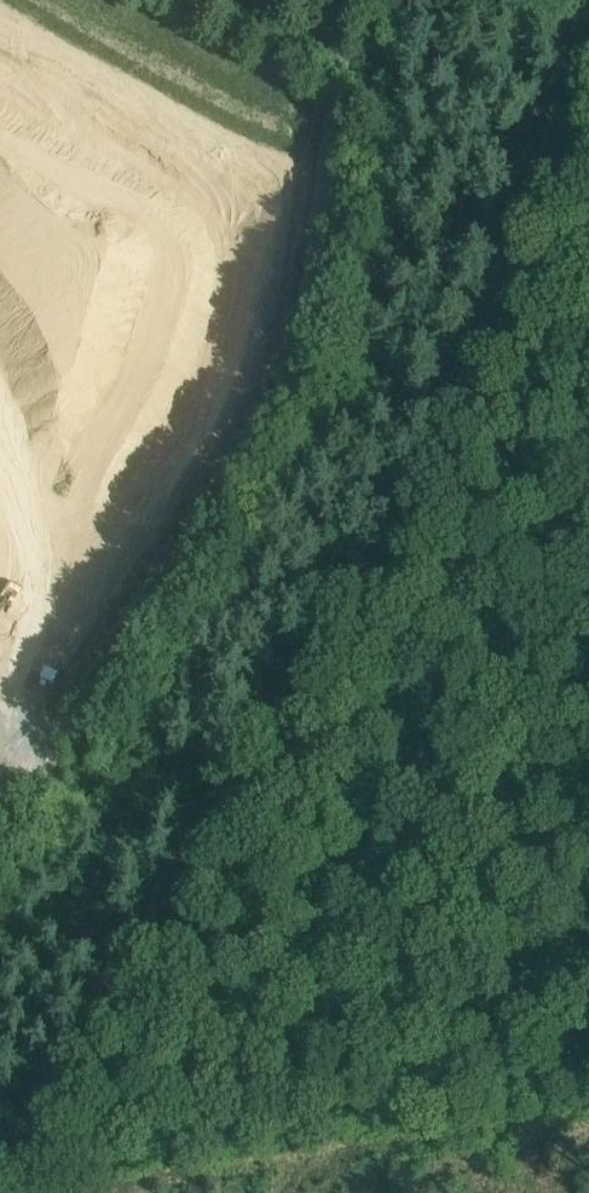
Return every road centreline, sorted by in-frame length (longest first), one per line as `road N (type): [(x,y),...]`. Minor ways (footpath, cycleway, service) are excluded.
road 1 (track): [(588,49),(514,212),(464,405),(370,558),(261,707),(100,992),(0,1137)]
road 2 (unclassified): [(0,822),(296,386),(353,0)]

